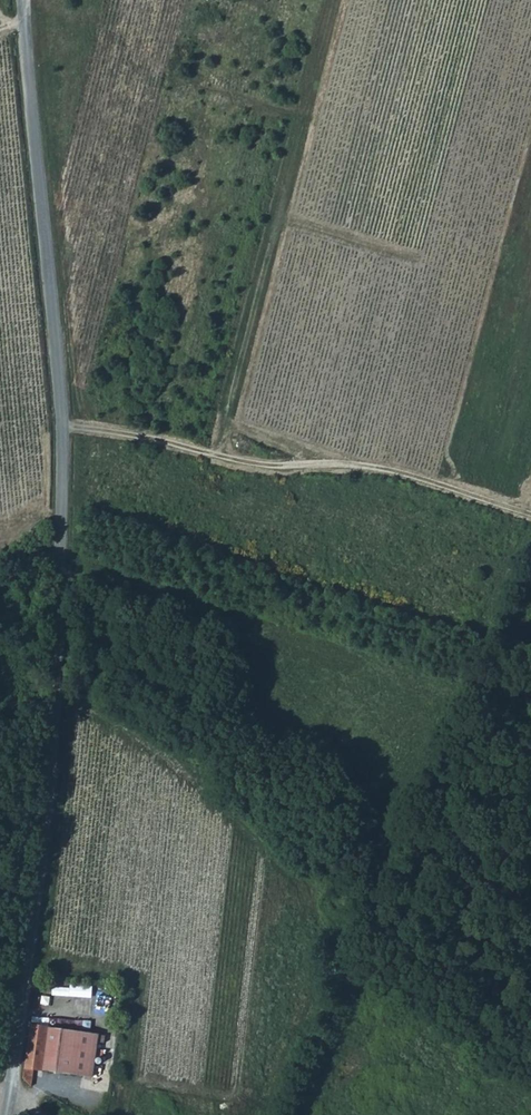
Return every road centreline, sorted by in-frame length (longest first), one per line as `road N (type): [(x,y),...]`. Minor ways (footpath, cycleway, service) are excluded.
road 1 (unclassified): [(8,1114),(47,823),(62,565),(61,378),(25,0)]
road 2 (track): [(64,428),(252,463),(399,470),(530,513)]

